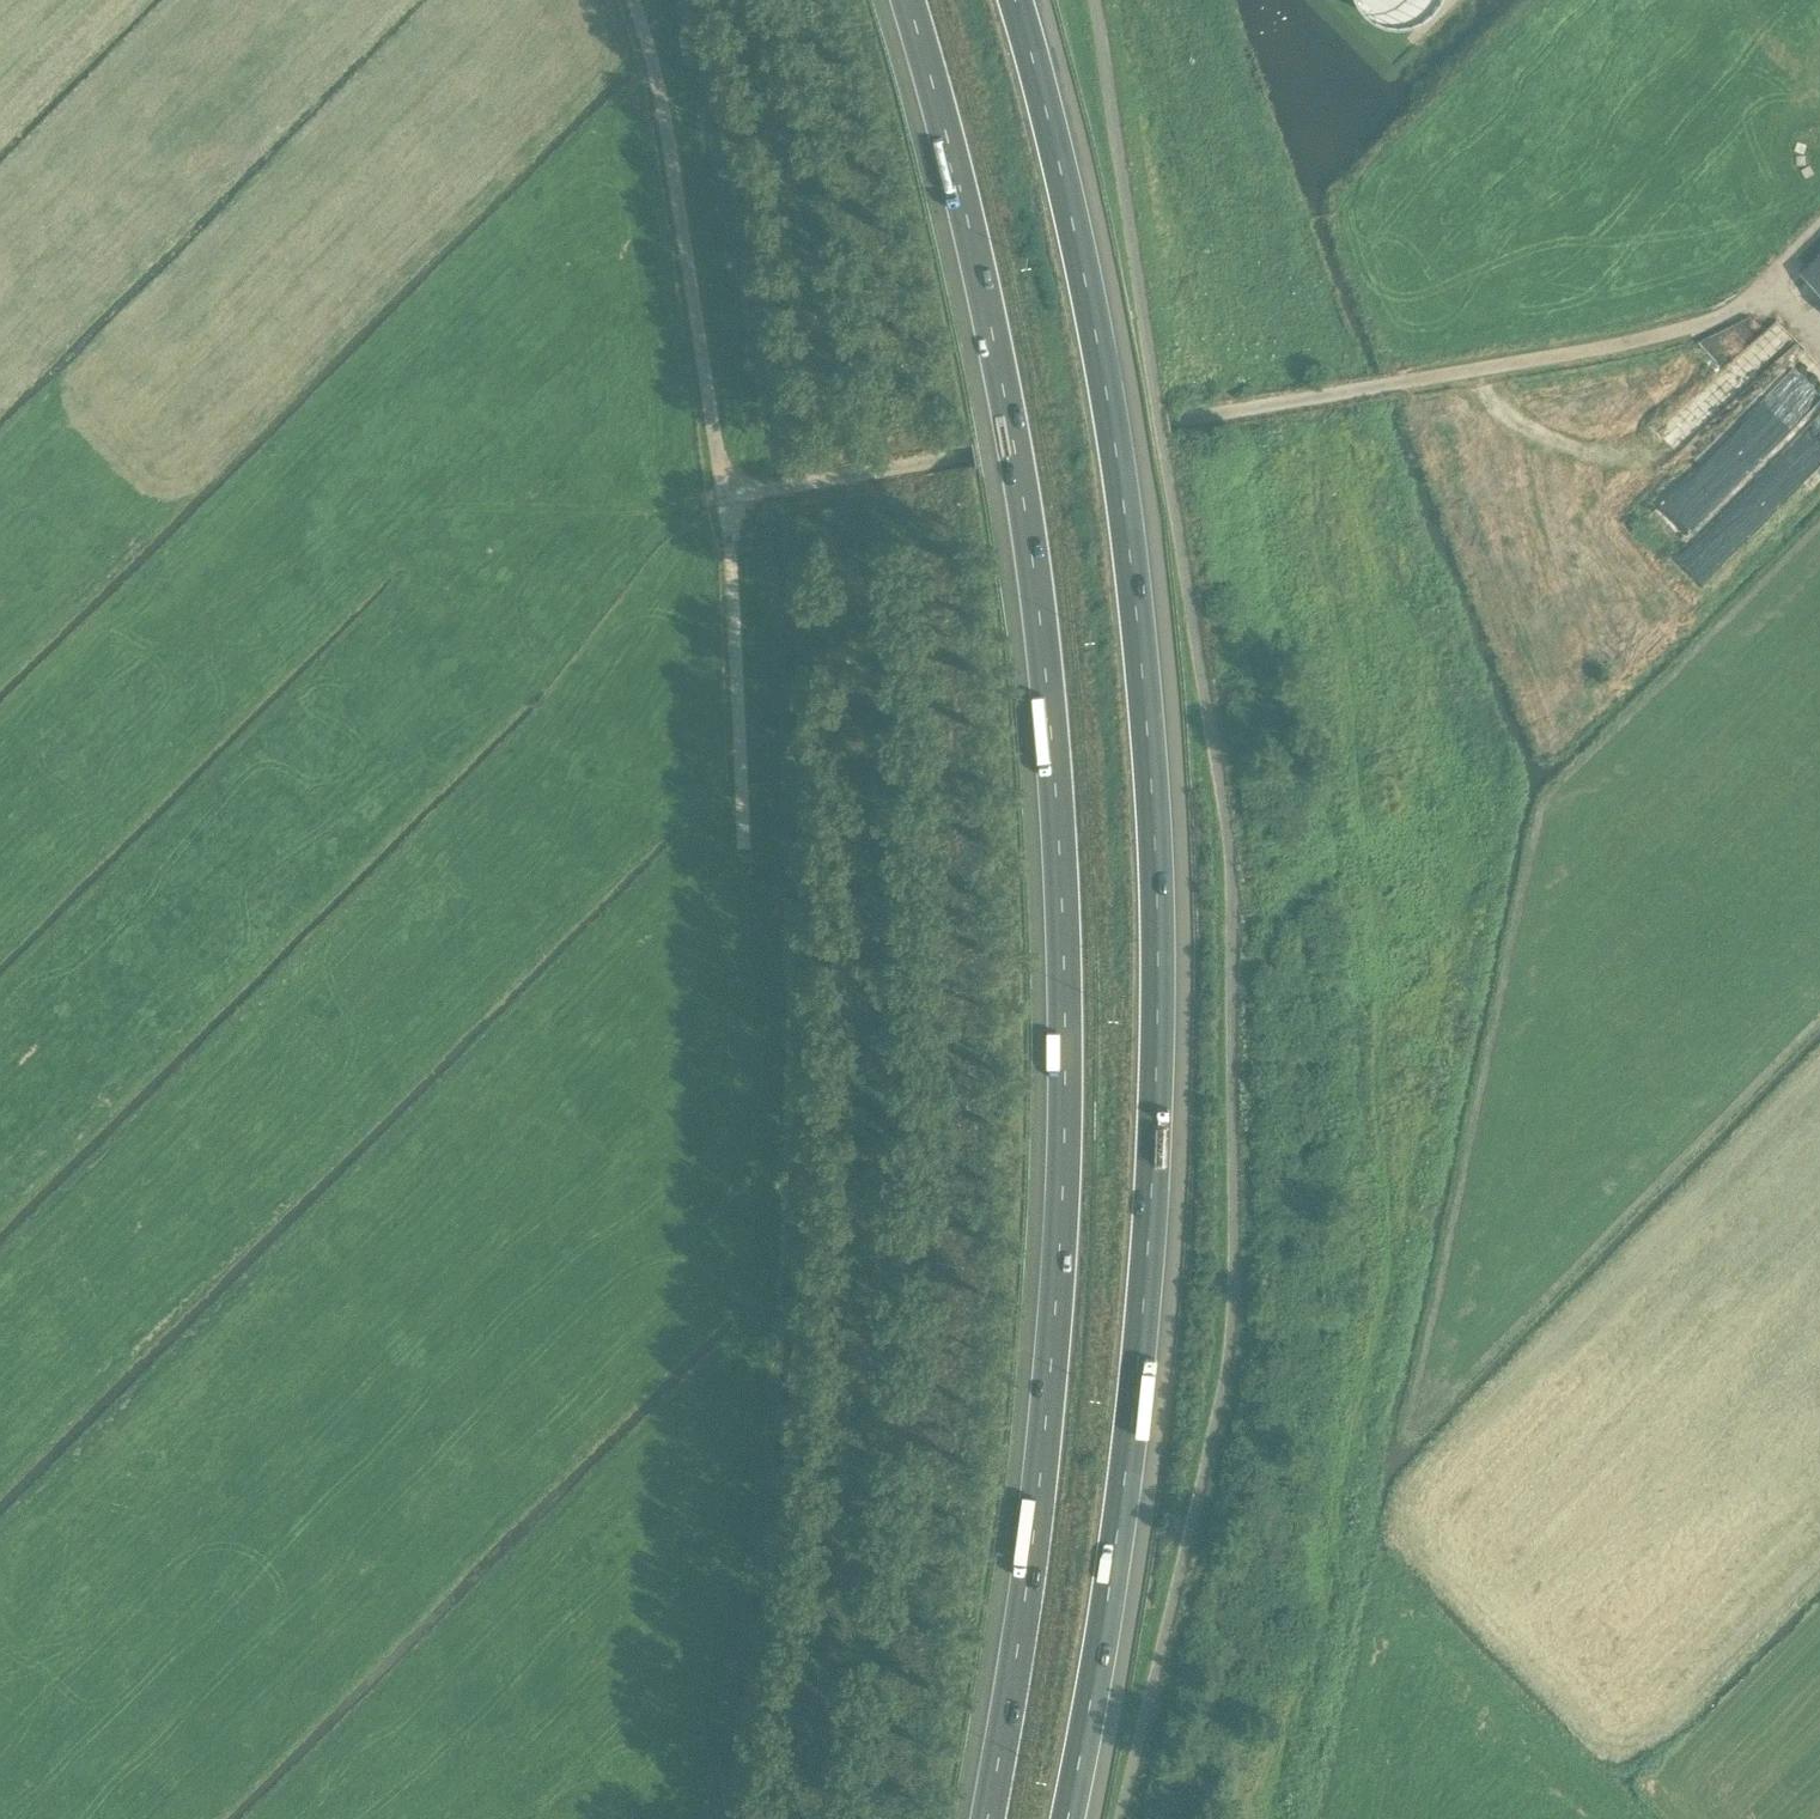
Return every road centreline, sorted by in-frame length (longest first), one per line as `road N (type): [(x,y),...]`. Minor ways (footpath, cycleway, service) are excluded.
road 1 (motorway): [(905,0),(946,129),(1001,361),(1031,527),(1058,786),(1069,1030),(1058,1331),(989,1818)]
road 2 (motorway): [(1070,1818),(1120,1525),(1144,1322),(1161,1024),(1148,728),(1128,512),(1105,364),(1013,0)]
road 3 (track): [(724,497),(1676,328),(1721,315),(1819,224)]
road 4 (track): [(724,497),(669,118),(632,0)]

